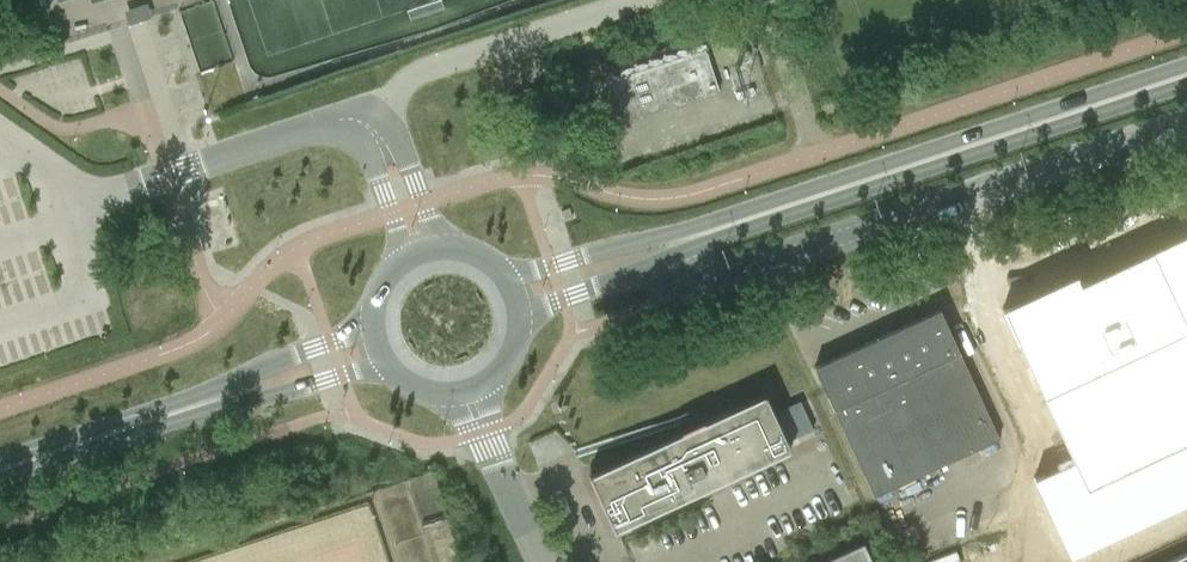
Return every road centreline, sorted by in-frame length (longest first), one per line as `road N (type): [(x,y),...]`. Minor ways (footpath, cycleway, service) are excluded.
road 1 (secondary): [(1186,65),(680,232),(503,277)]
road 2 (secondary): [(644,270),(688,247),(1186,83)]
road 3 (unclassified): [(644,270),(701,284),(1186,127)]
road 4 (secondary): [(0,477),(214,404),(388,362)]
road 5 (secondary): [(374,322),(211,390),(0,460)]
road 6 (unclassified): [(470,387),(543,561)]
road 7 (secondary): [(503,277),(460,250),(423,252),(385,281),(374,322)]
road 8 (secondary): [(517,314),(644,270)]

